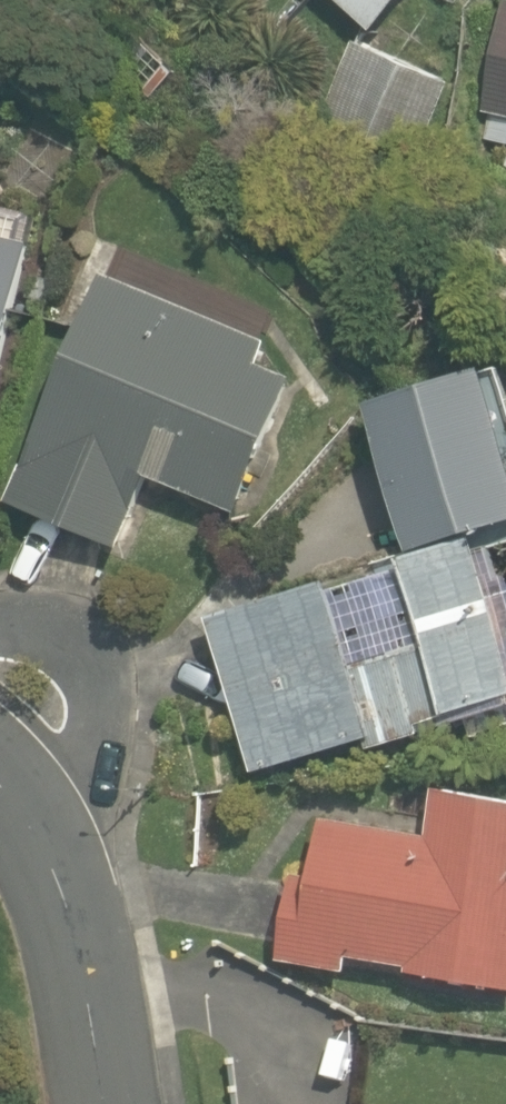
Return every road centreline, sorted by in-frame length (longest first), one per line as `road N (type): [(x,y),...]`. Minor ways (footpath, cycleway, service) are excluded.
road 1 (residential): [(0,622),(82,635),(106,688),(87,789),(40,842)]
road 2 (residential): [(105,1103),(94,1022),(40,842)]

